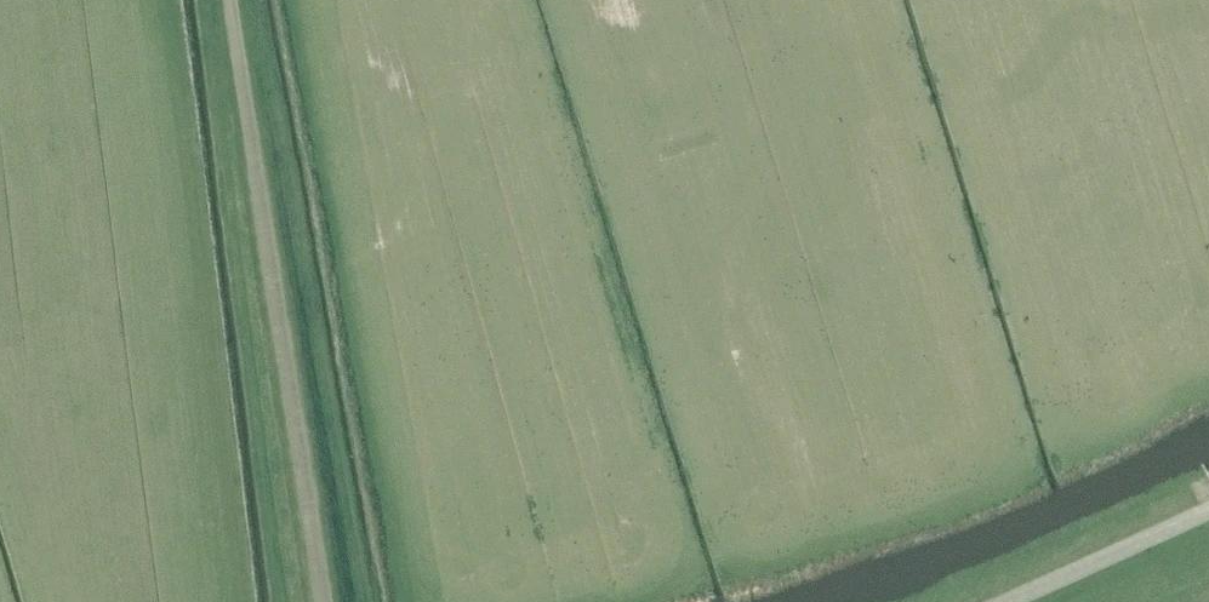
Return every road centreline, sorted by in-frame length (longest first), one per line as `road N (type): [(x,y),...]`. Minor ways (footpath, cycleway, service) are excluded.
road 1 (unclassified): [(331,601),(236,0)]
road 2 (unclassified): [(1036,601),(1208,526)]

